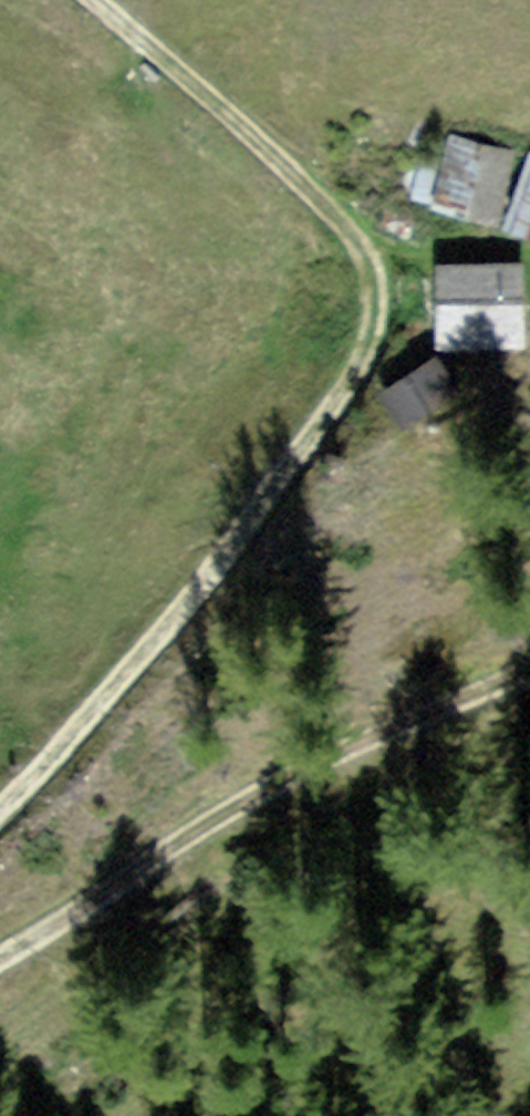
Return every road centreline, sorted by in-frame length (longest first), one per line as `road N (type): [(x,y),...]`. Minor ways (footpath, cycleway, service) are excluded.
road 1 (track): [(0,807),(93,715),(348,387),(377,307),(365,252)]
road 2 (track): [(529,670),(386,728),(271,786),(0,955)]
road 3 (track): [(365,252),(323,201),(96,0)]

